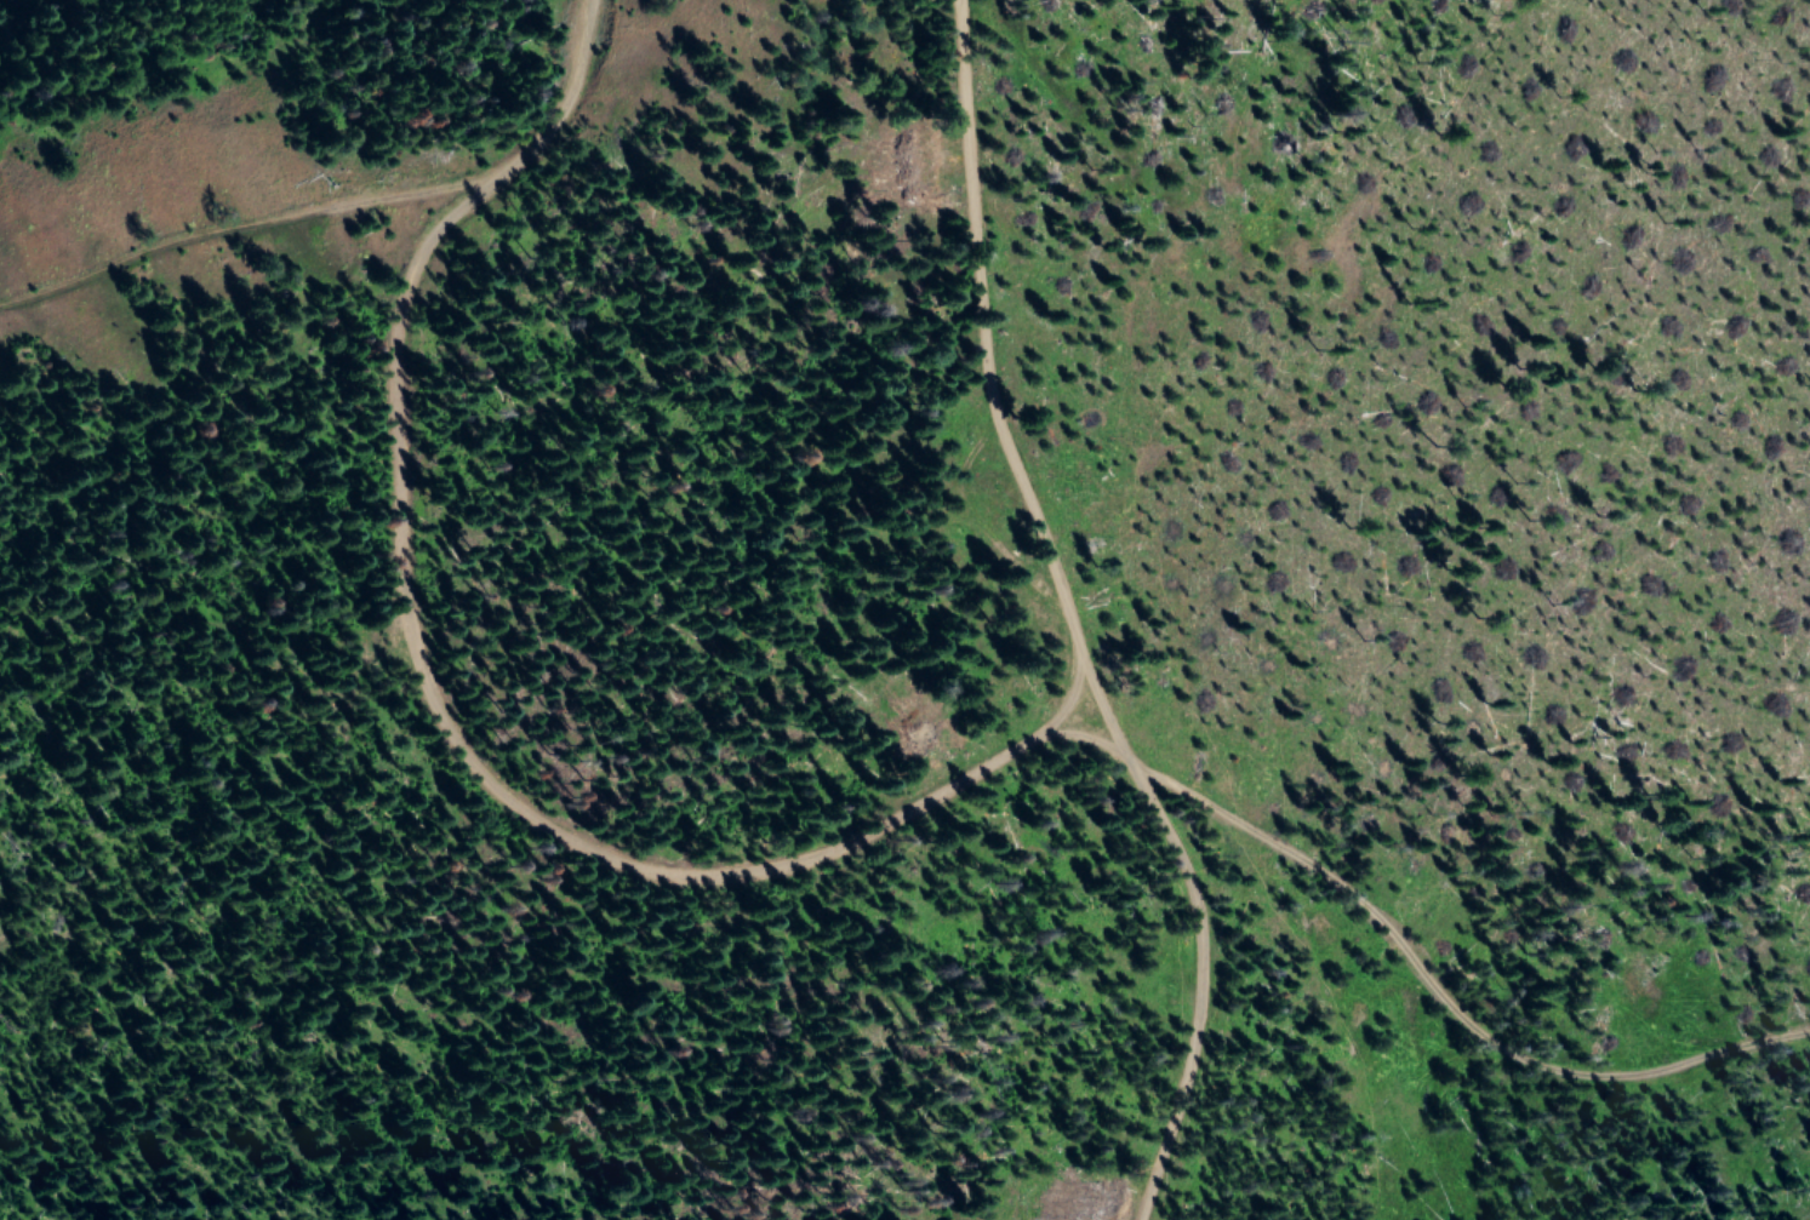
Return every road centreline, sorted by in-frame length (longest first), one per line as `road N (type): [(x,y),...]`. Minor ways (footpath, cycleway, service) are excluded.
road 1 (residential): [(1206,863),(1103,819),(753,877),(570,863),(496,790),(438,636),(430,247)]
road 2 (residential): [(1157,1219),(1206,863),(1177,723),(1154,709),(1016,291),(991,0)]
road 3 (residential): [(1206,863),(1352,937),(1418,1002),(1535,1060),(1809,1046)]
road 4 (track): [(0,325),(116,254),(430,247)]
road 5 (track): [(527,0),(548,78),(519,173),(430,247)]

